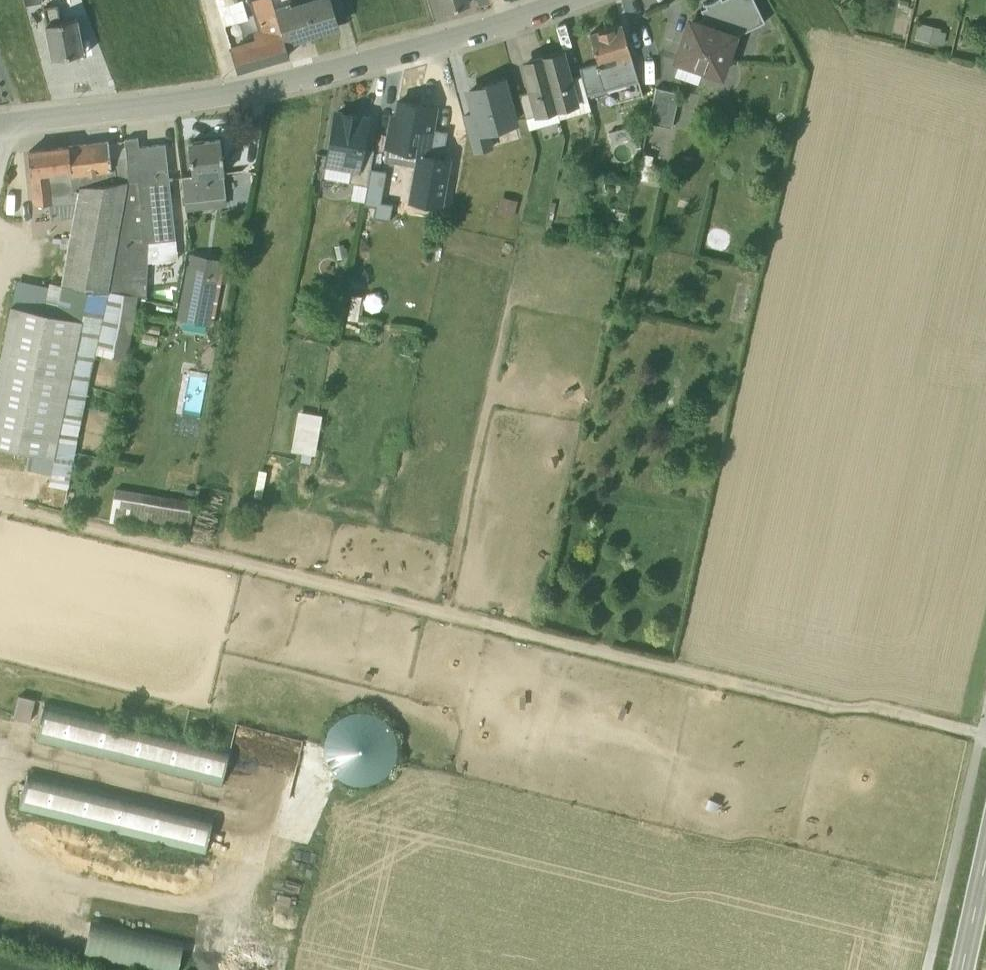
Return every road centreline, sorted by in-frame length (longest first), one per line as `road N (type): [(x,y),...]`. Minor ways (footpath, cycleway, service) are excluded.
road 1 (track): [(985,735),(0,499)]
road 2 (residential): [(0,119),(242,87),(557,0)]

